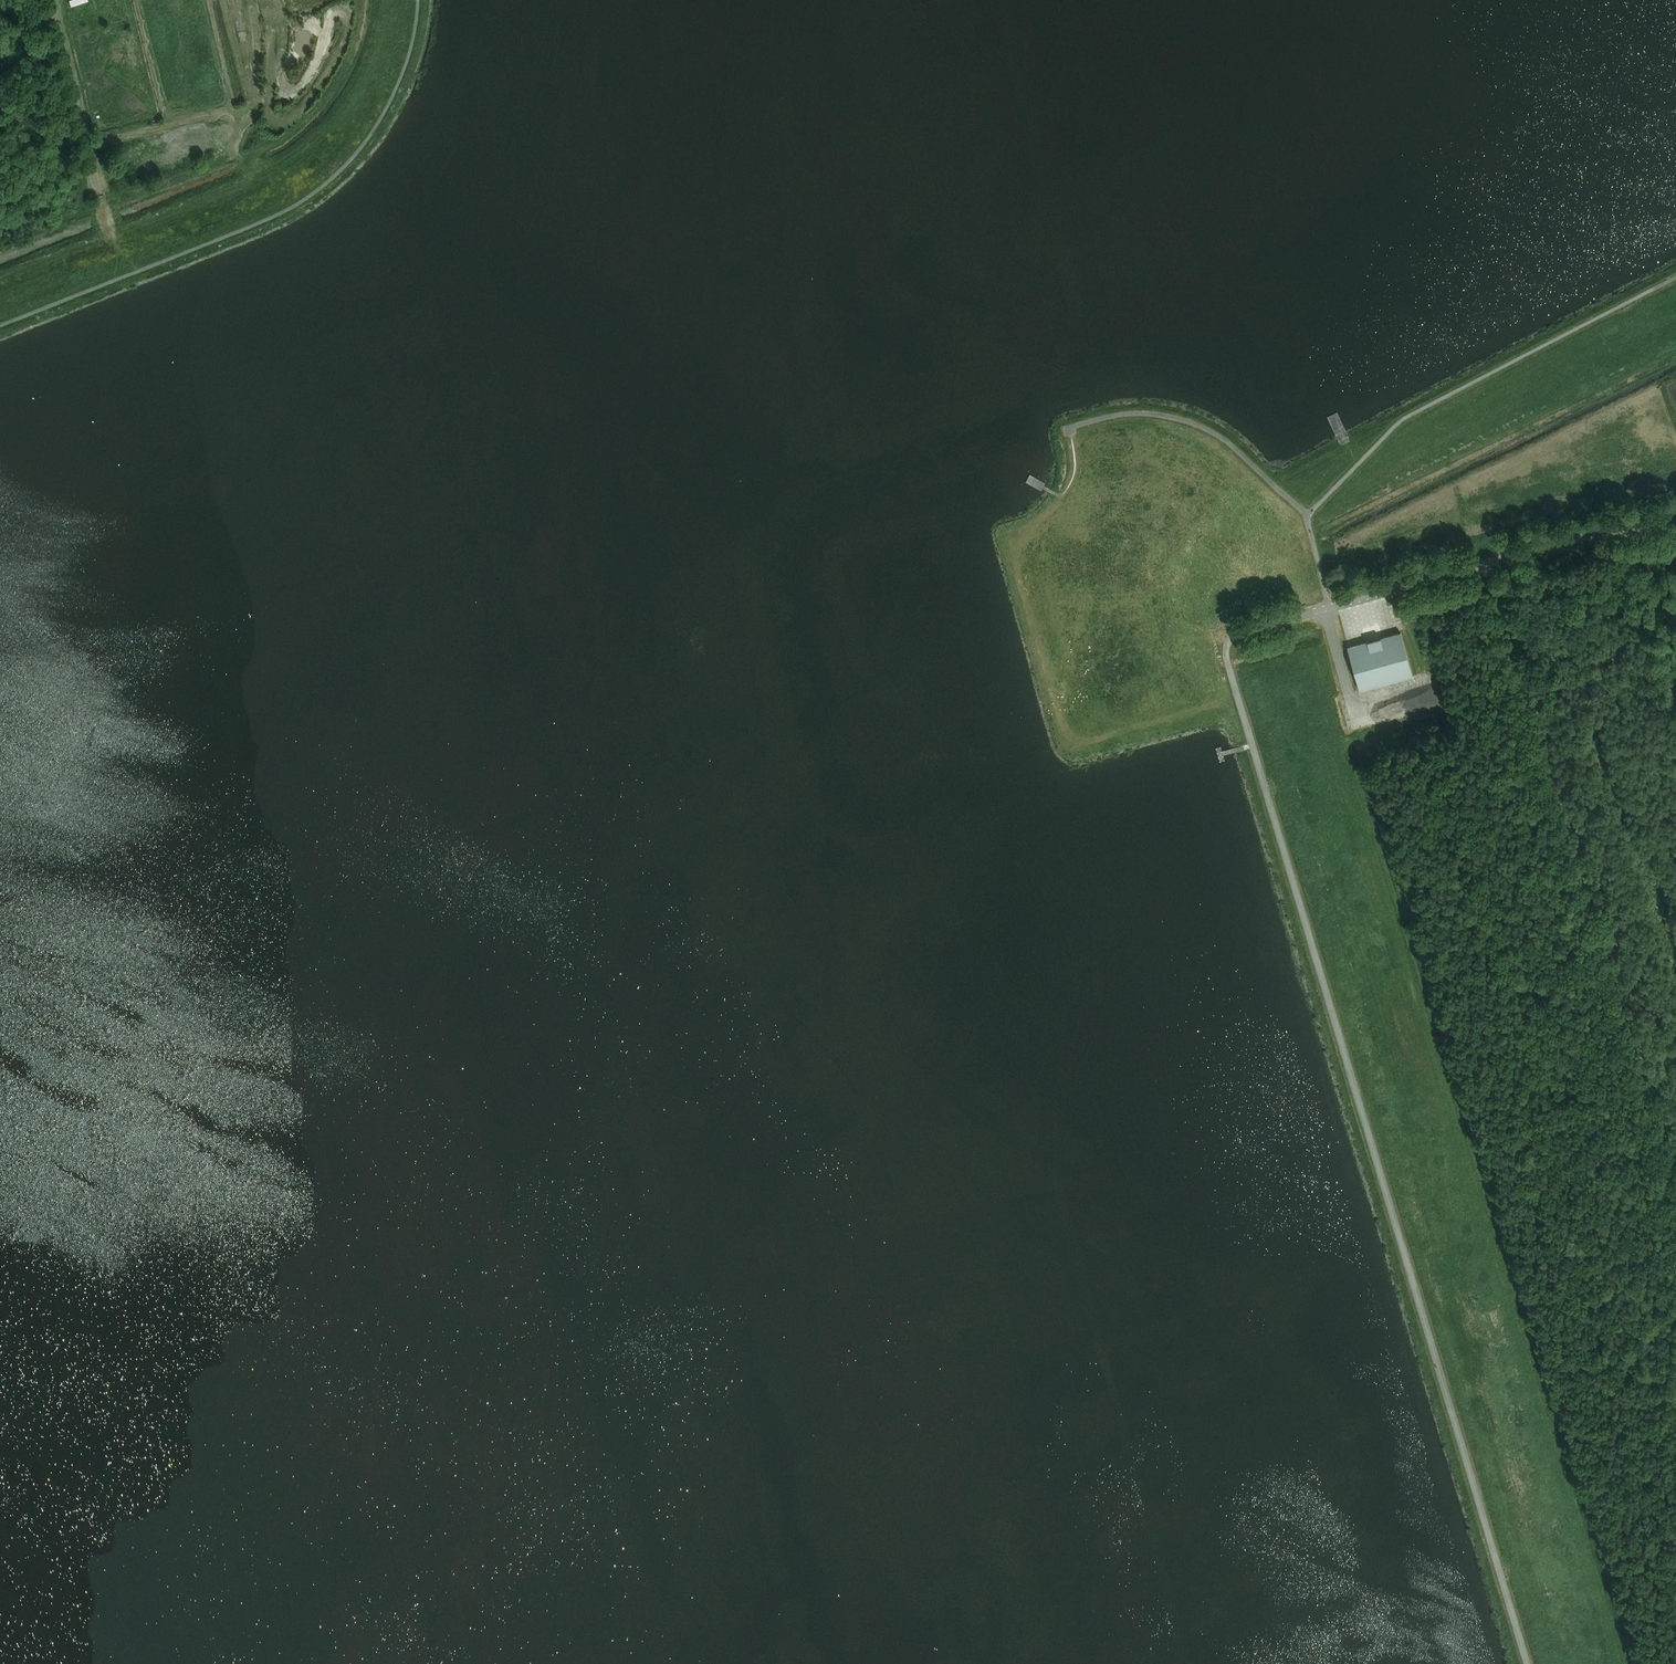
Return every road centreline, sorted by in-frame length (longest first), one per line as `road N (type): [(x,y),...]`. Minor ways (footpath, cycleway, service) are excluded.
road 1 (unclassified): [(1675,522),(1591,533),(1234,632)]
road 2 (unclassified): [(99,196),(50,0)]

